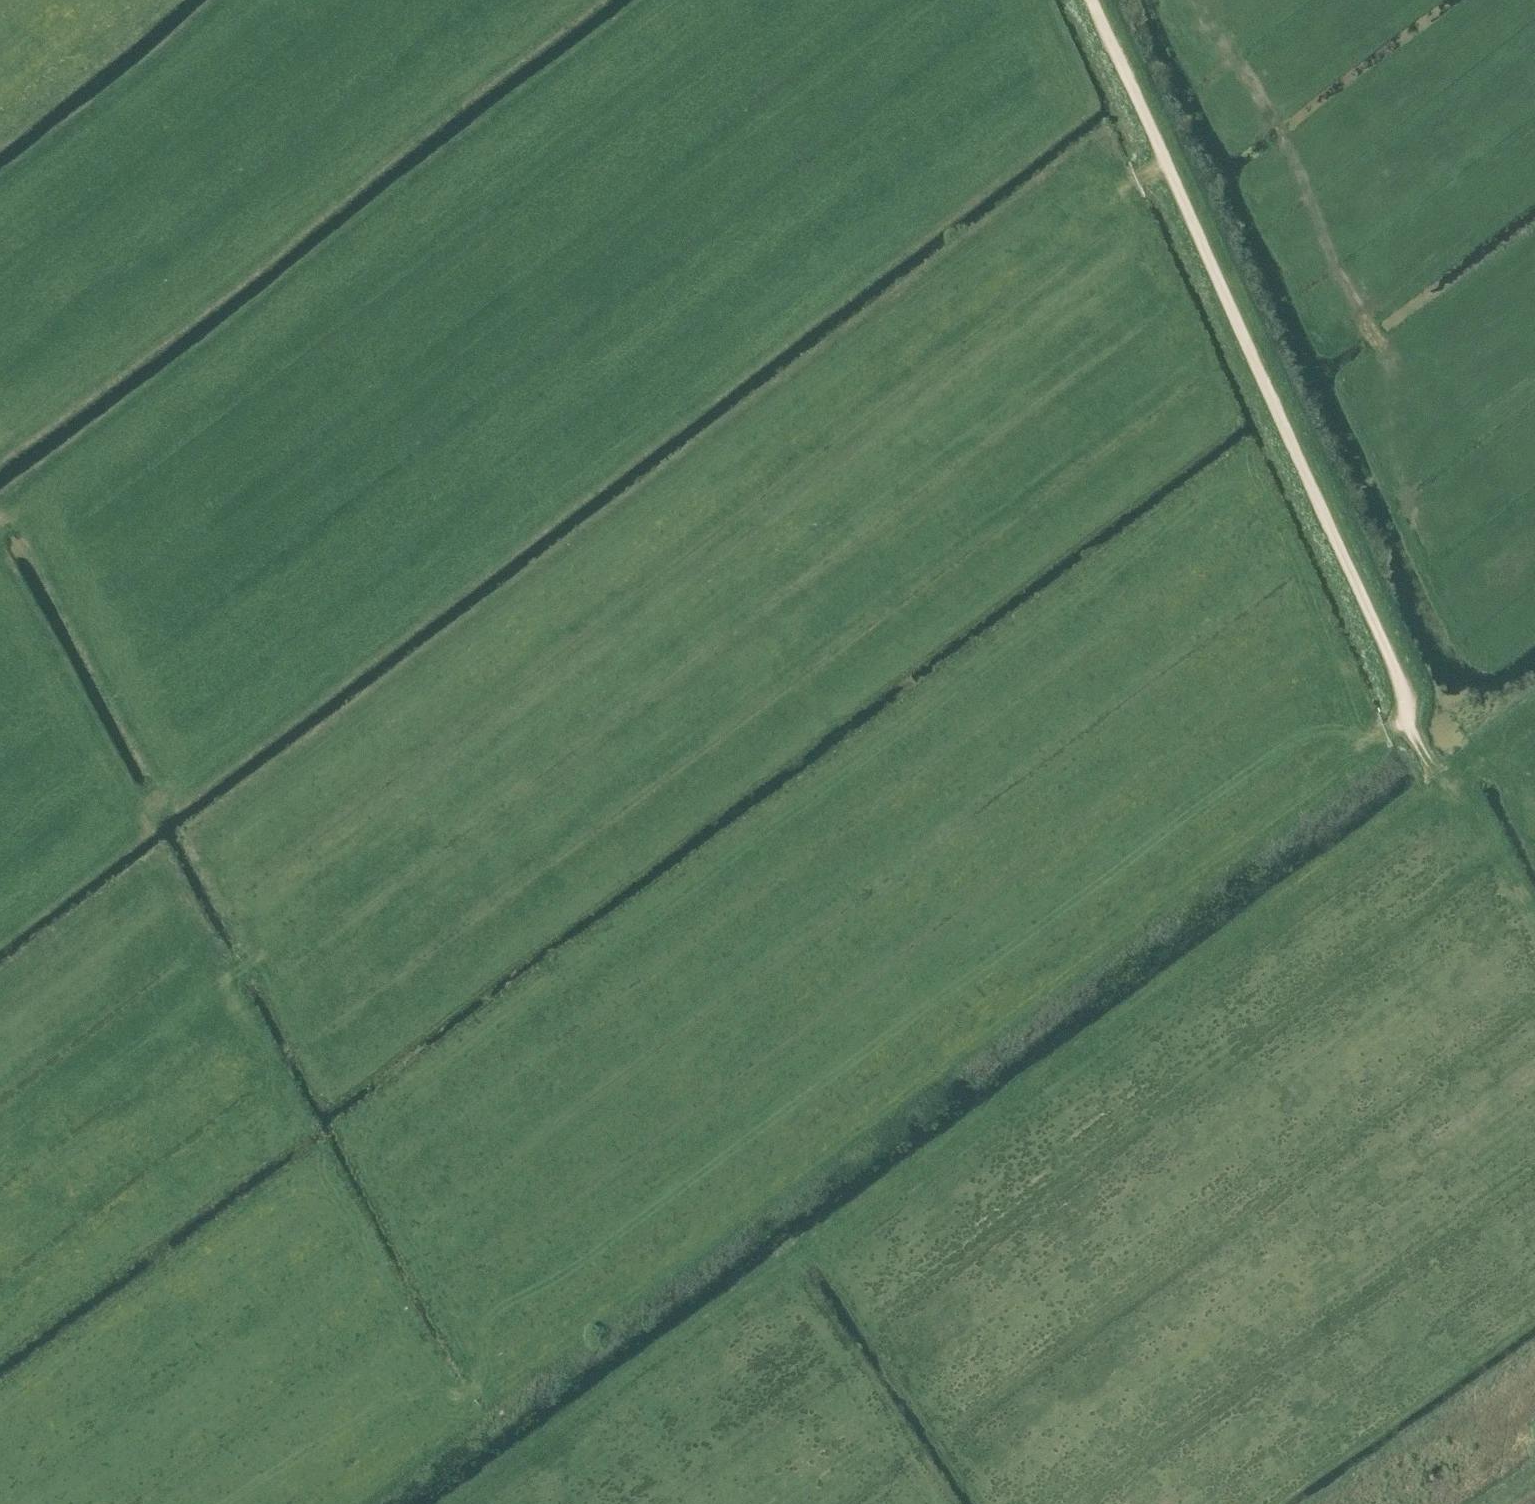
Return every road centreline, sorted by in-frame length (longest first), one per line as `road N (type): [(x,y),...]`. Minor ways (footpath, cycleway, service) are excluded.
road 1 (track): [(1088,0),(1436,772)]

